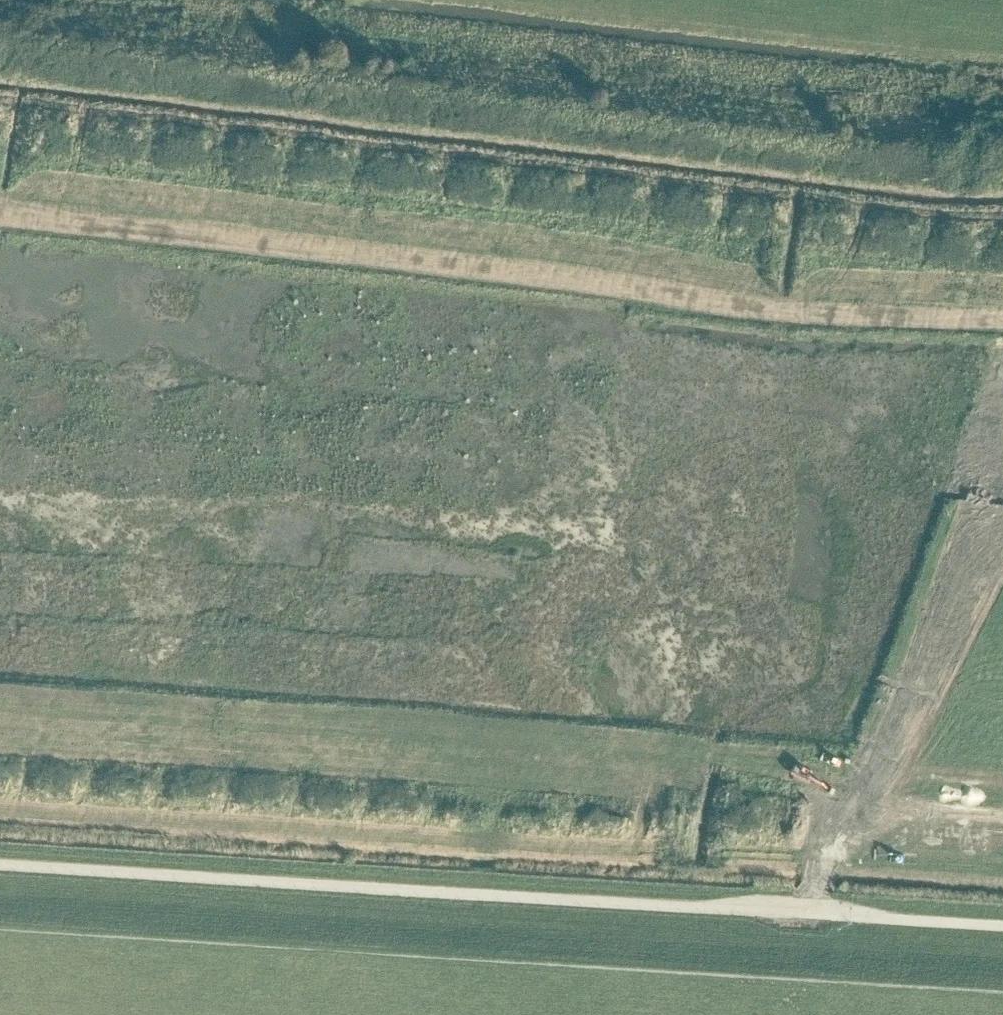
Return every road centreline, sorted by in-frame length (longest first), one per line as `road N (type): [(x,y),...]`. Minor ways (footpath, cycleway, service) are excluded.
road 1 (track): [(0,862),(1002,925)]

